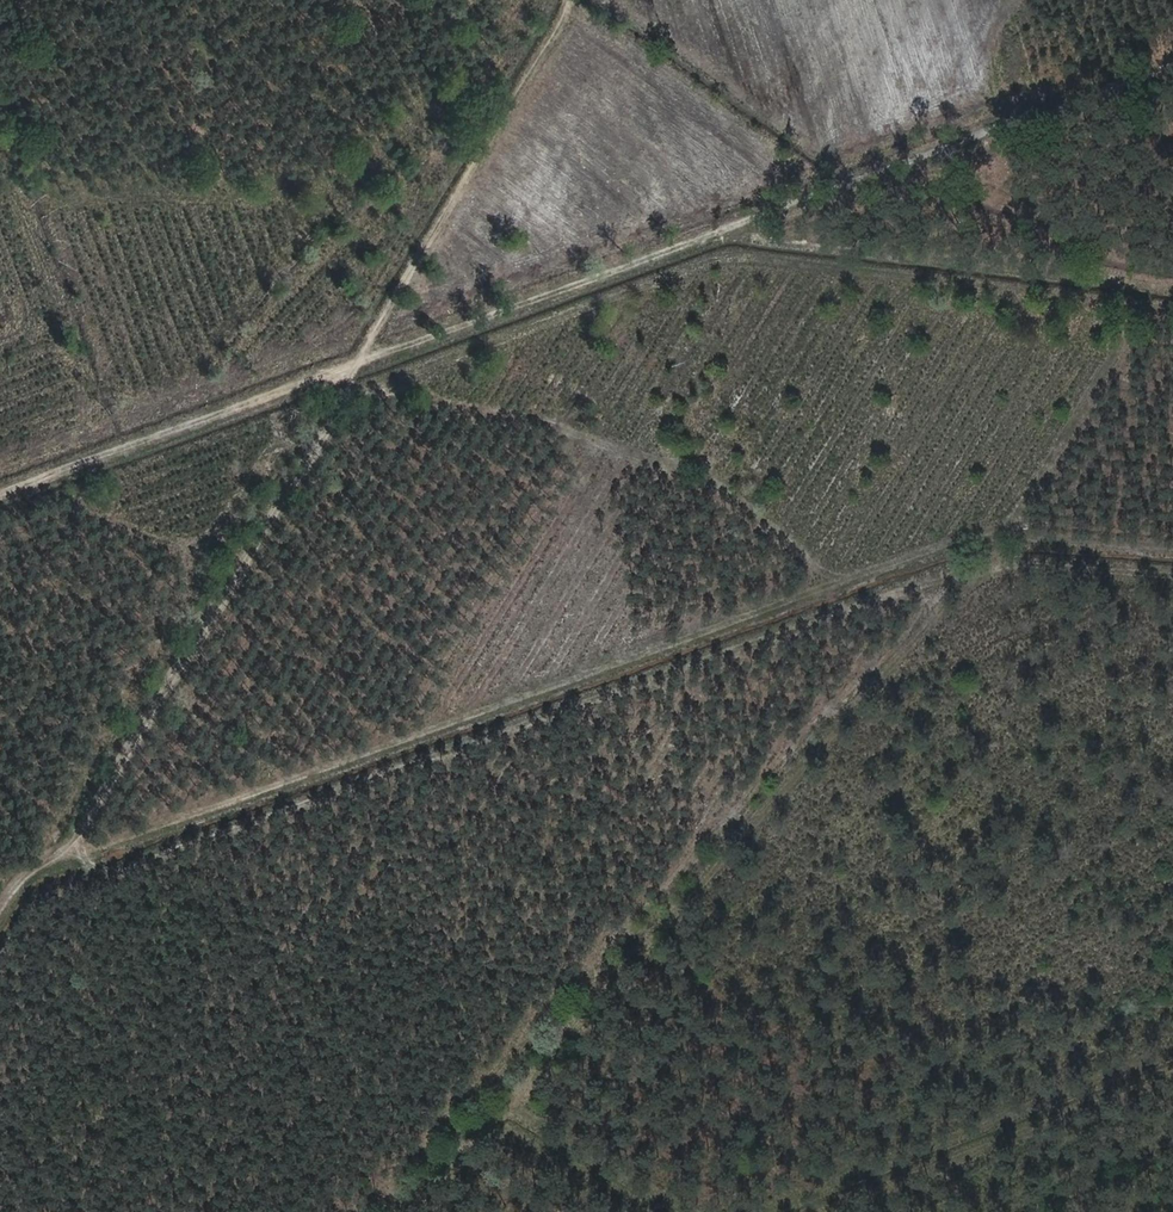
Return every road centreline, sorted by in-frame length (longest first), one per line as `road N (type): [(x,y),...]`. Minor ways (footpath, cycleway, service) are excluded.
road 1 (track): [(94,877),(76,838),(347,391),(732,252),(1172,308)]
road 2 (track): [(1172,577),(986,564),(35,897),(0,956)]
road 3 (track): [(1172,545),(981,531),(52,863),(22,878),(0,908)]
road 4 (track): [(0,492),(719,230),(1172,287)]
road 5 (track): [(986,564),(419,1211)]
road 6 (track): [(719,230),(1172,65)]
road 7 (track): [(347,391),(568,0)]
road 8 (track): [(755,1211),(1172,1051)]
road 9 (track): [(826,1211),(1172,1079)]
road 10 (track): [(518,1102),(702,1211)]
road 11 (track): [(496,1128),(648,1211)]

